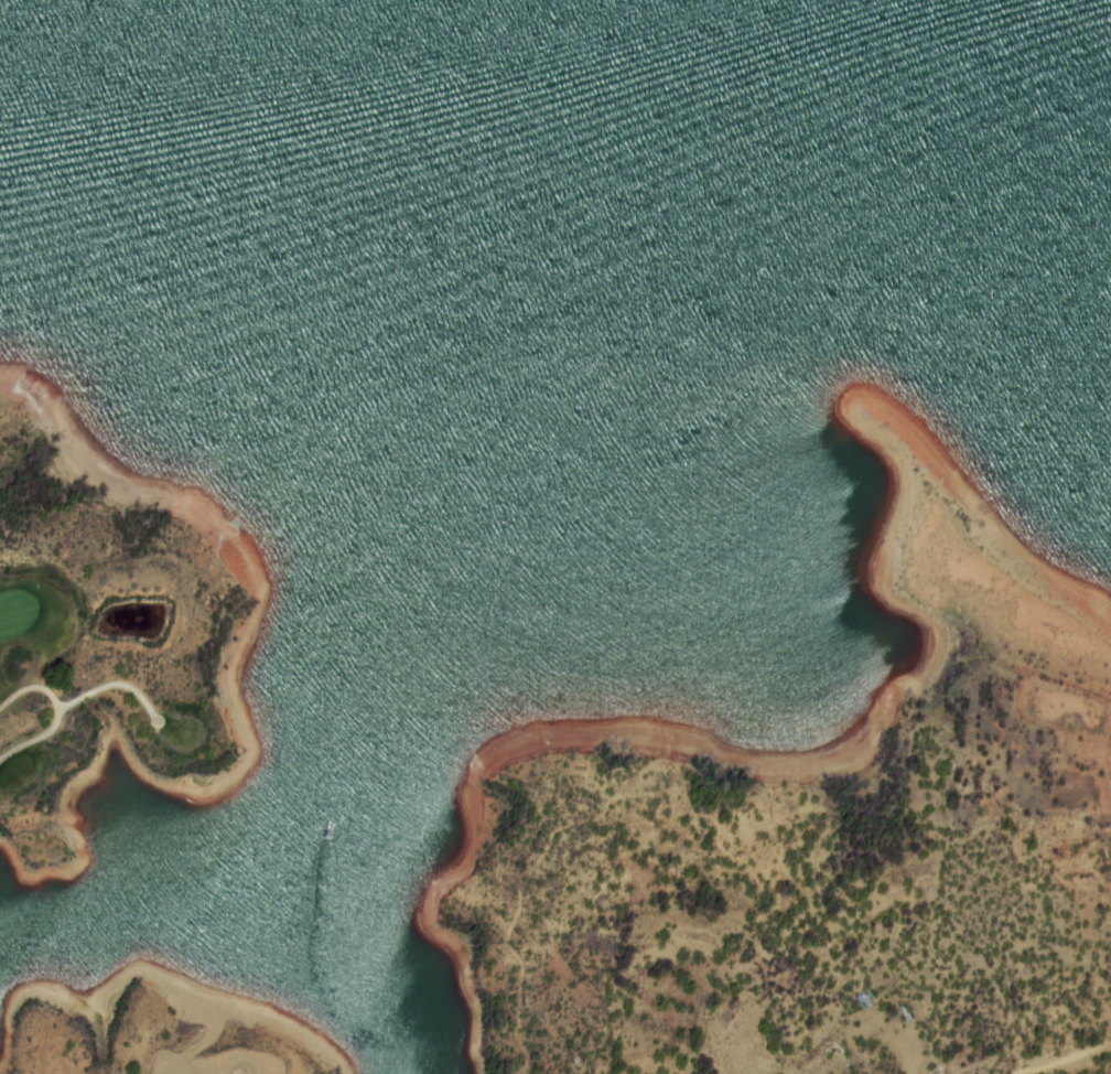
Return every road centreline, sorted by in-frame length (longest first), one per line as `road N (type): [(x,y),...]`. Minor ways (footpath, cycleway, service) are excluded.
road 1 (track): [(0,708),(31,688),(50,695),(57,710),(51,730),(0,759)]

